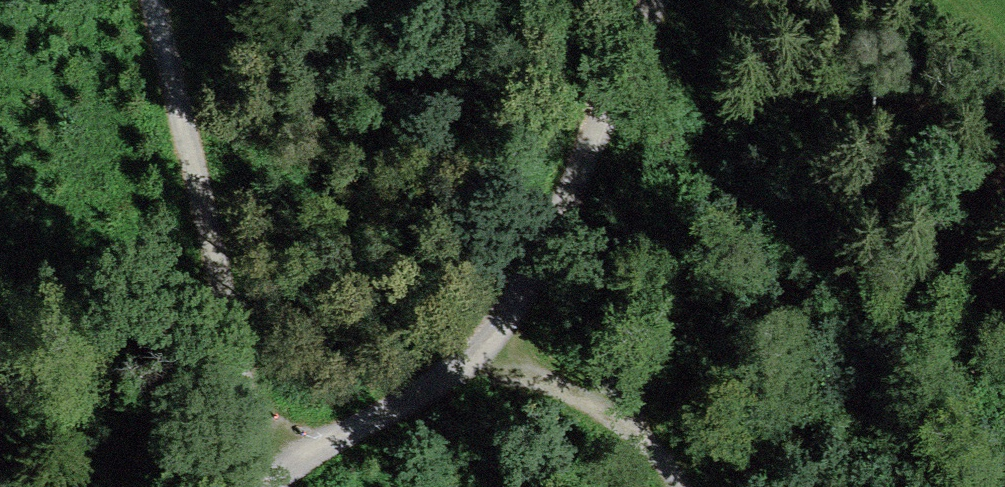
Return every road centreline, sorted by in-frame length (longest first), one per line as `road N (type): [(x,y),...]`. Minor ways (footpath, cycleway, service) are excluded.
road 1 (track): [(255,486),(488,368),(675,0)]
road 2 (track): [(255,486),(202,208),(150,0)]
road 3 (track): [(677,486),(603,416),(488,368)]

